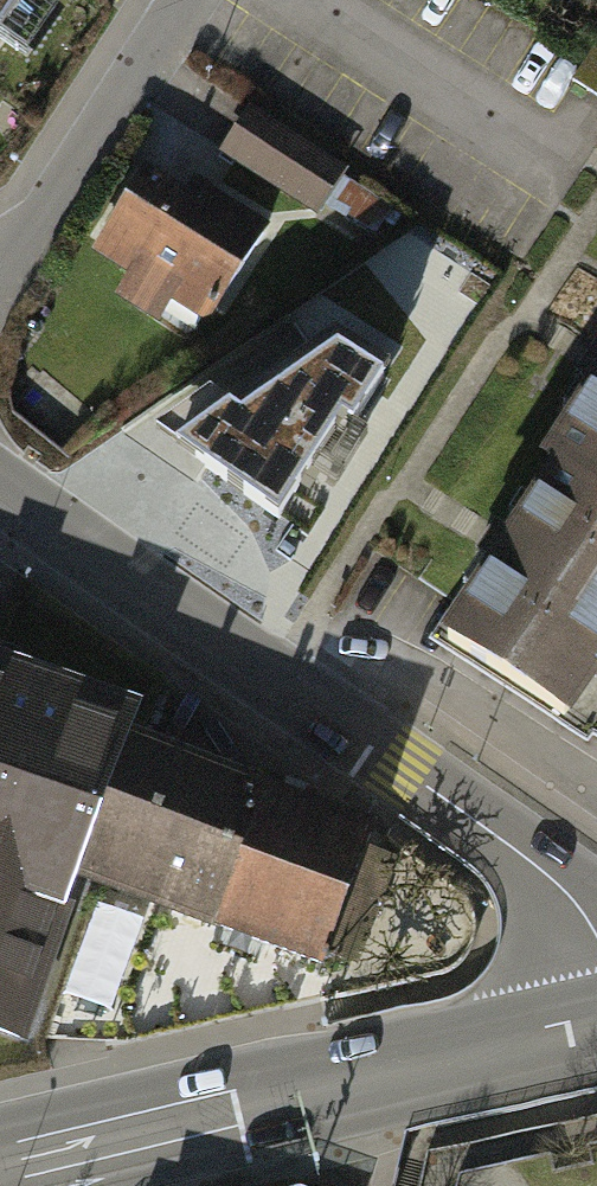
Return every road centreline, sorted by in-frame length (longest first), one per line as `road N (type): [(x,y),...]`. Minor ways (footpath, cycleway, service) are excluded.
road 1 (residential): [(0,486),(404,771),(547,880),(596,935)]
road 2 (primary): [(0,1167),(596,1027)]
road 3 (residential): [(0,277),(188,0)]

